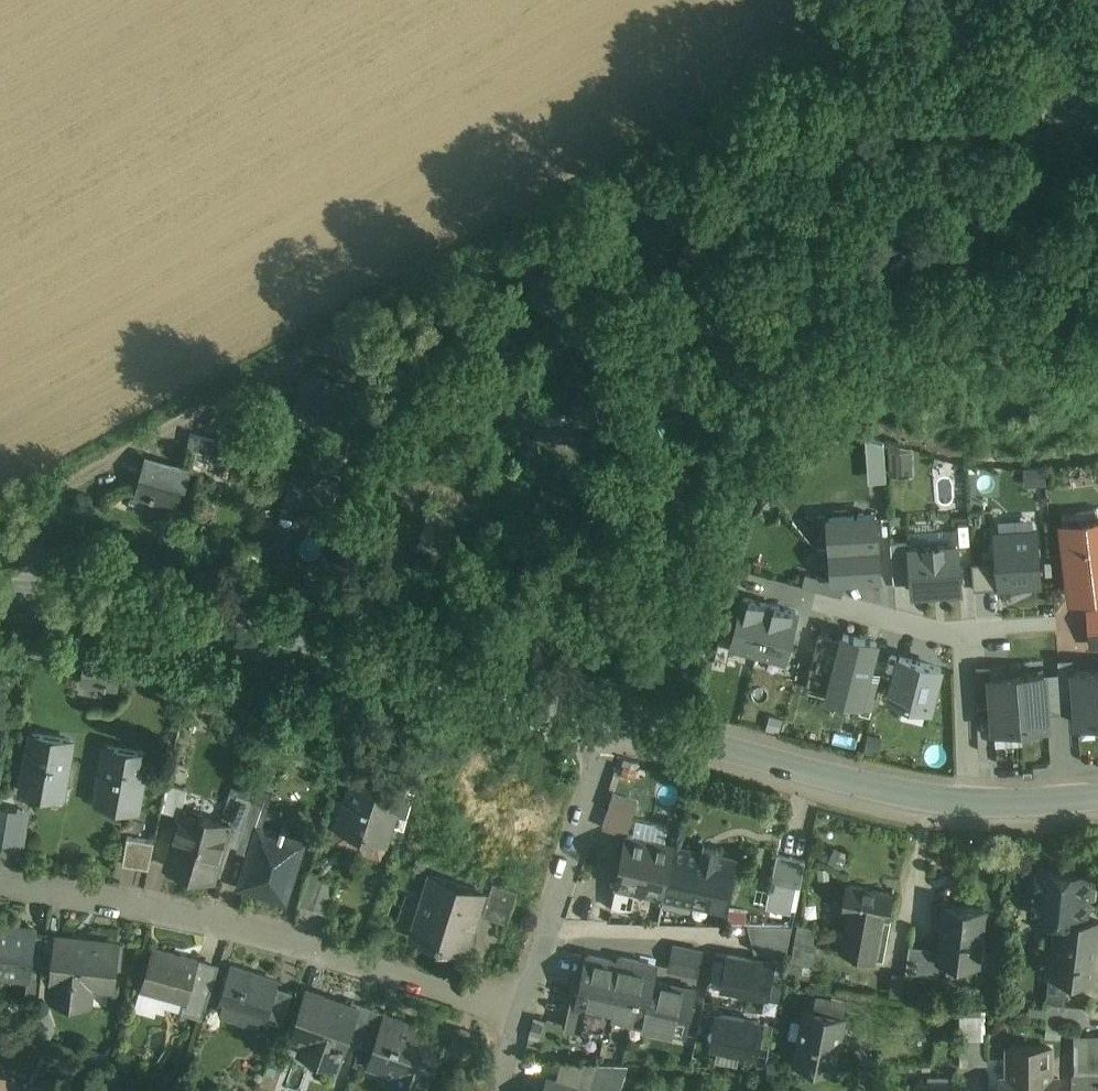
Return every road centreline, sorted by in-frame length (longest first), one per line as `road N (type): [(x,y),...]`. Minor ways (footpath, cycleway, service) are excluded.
road 1 (track): [(17,594),(25,522),(72,483),(961,0)]
road 2 (tertiary): [(0,593),(209,618),(620,721)]
road 3 (residential): [(0,883),(176,910),(520,1009)]
road 4 (tertiary): [(620,721),(916,796),(971,798)]
road 5 (residential): [(620,721),(520,1009)]
road 6 (residential): [(971,798),(963,632)]
road 7 (tertiary): [(971,798),(1097,796)]

